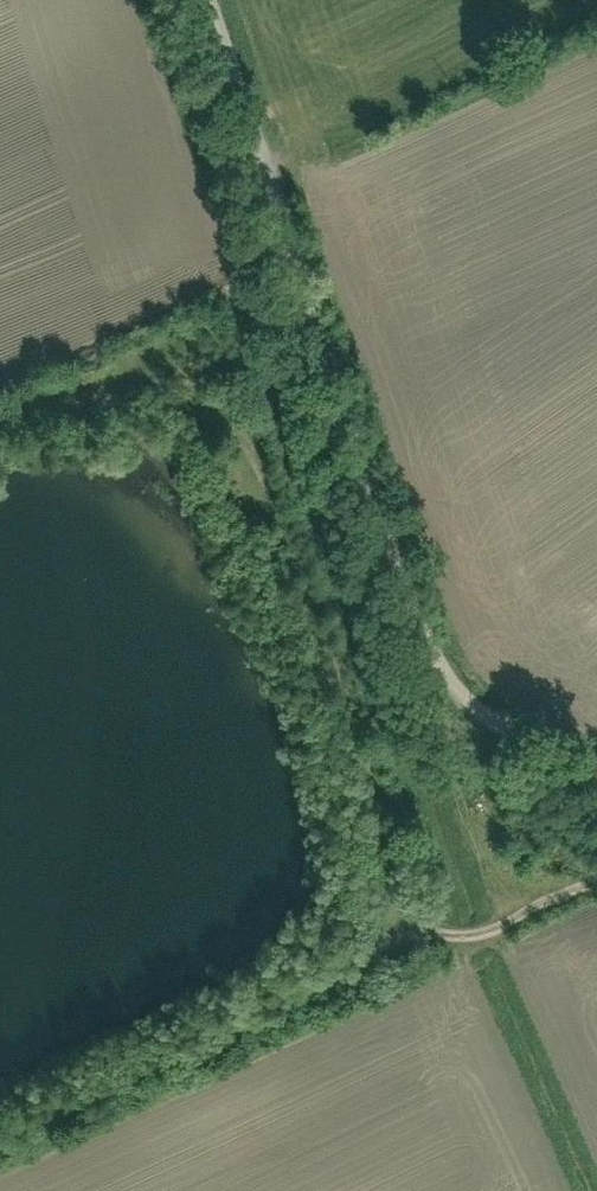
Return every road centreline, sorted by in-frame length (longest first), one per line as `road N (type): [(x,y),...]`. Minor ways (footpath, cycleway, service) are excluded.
road 1 (unclassified): [(211,0),(422,593),(454,658),(476,693),(596,762)]
road 2 (unclassified): [(596,887),(483,934),(445,932),(414,914),(394,879),(280,490),(259,444)]

